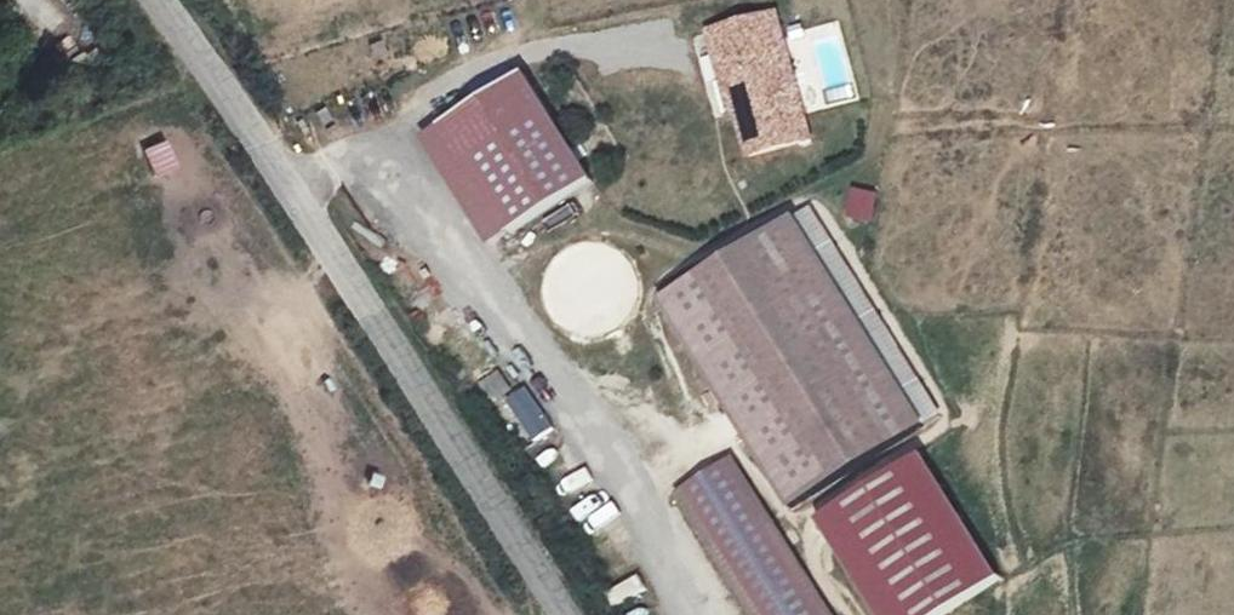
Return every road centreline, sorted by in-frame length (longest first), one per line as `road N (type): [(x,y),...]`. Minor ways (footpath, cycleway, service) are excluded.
road 1 (unclassified): [(565,614),(218,80),(156,0)]

